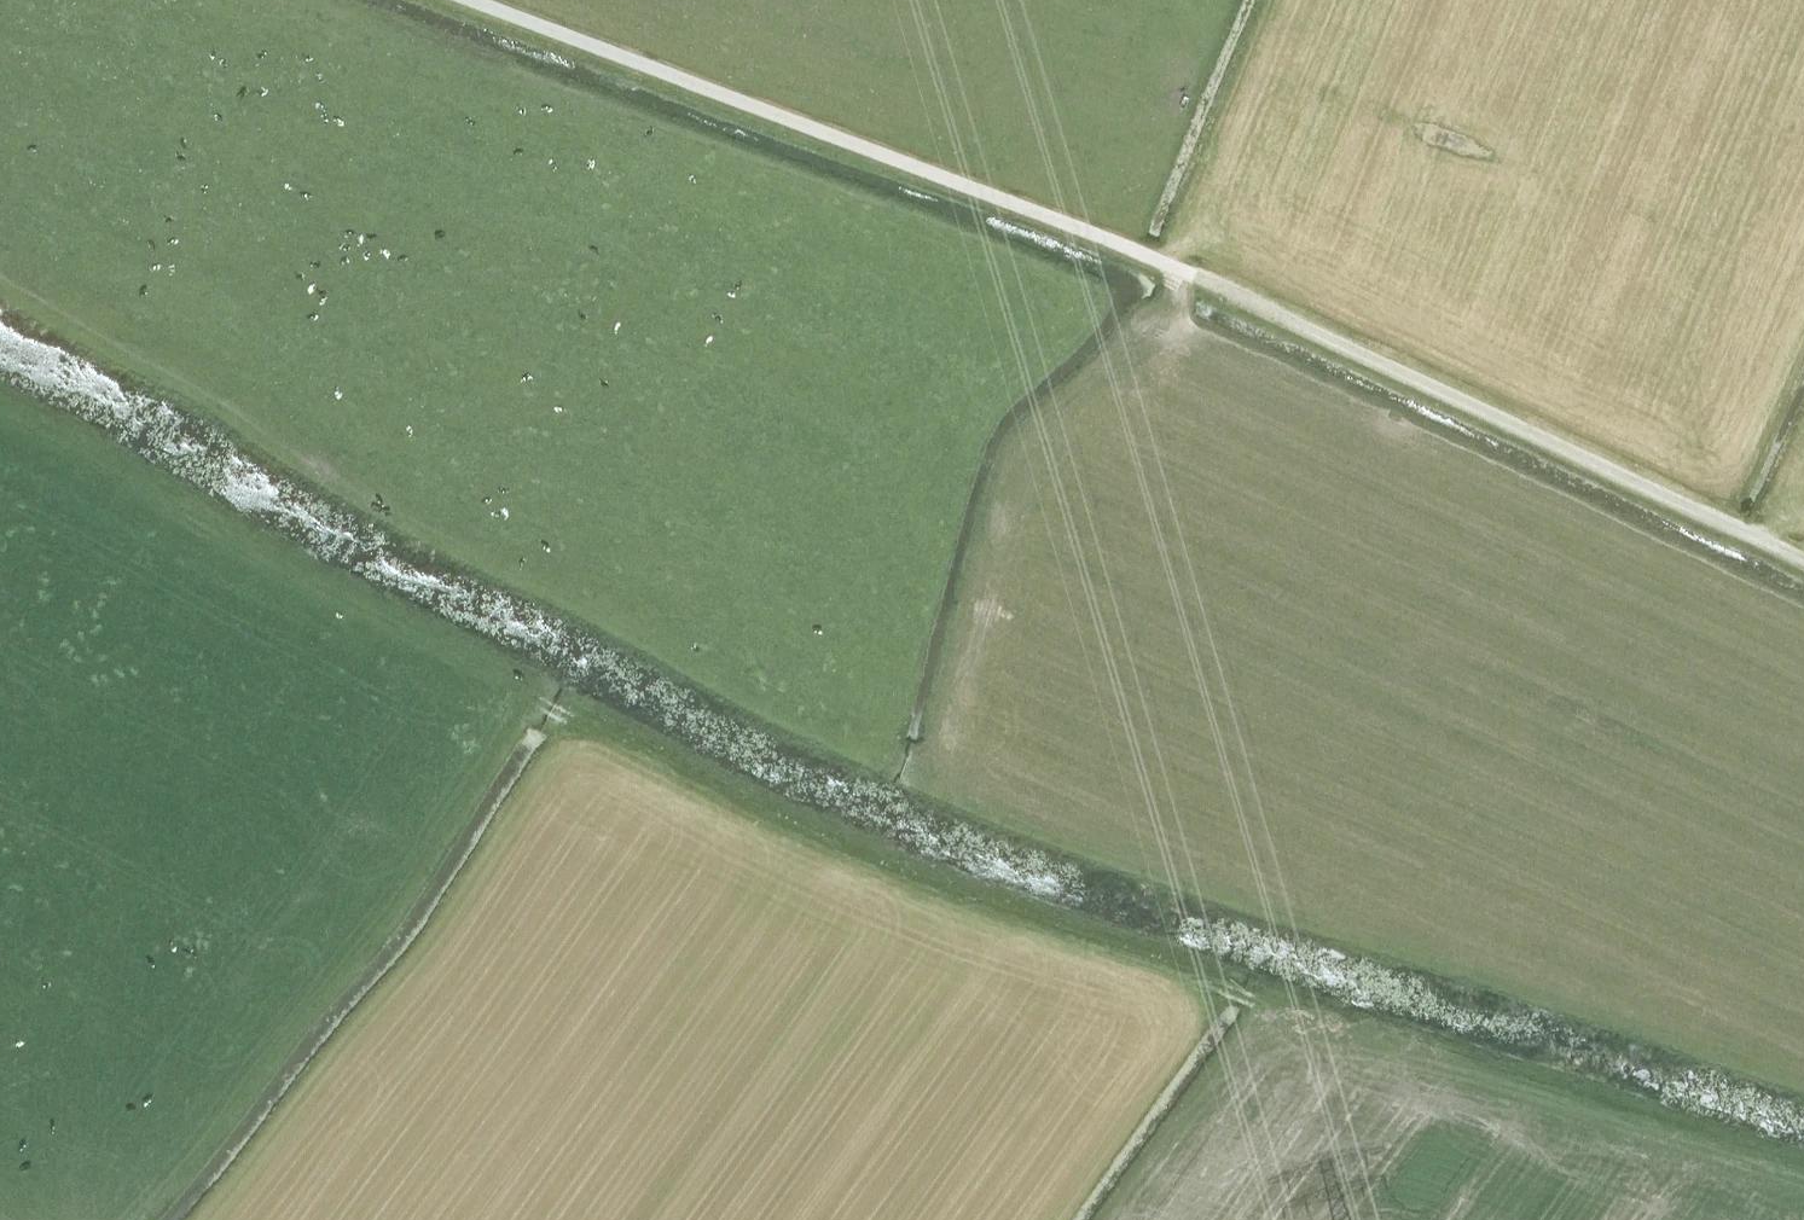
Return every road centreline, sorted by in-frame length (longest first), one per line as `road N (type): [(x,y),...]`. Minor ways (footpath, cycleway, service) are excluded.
road 1 (track): [(1803,561),(1138,252),(467,0)]

